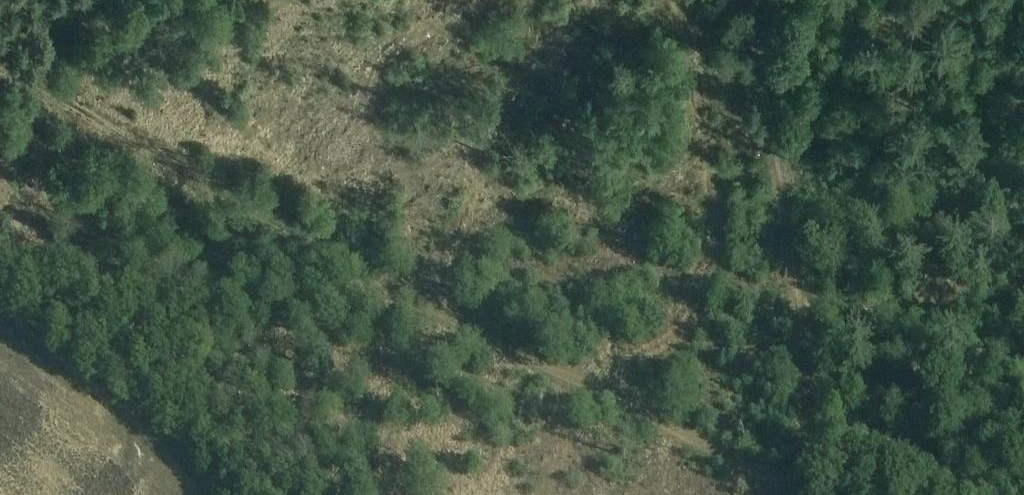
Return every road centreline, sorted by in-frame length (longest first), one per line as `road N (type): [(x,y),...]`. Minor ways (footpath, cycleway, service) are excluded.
road 1 (track): [(0,48),(265,207),(808,481)]
road 2 (track): [(770,0),(786,157),(818,339),(808,481)]
road 3 (track): [(0,291),(158,419),(218,494)]

